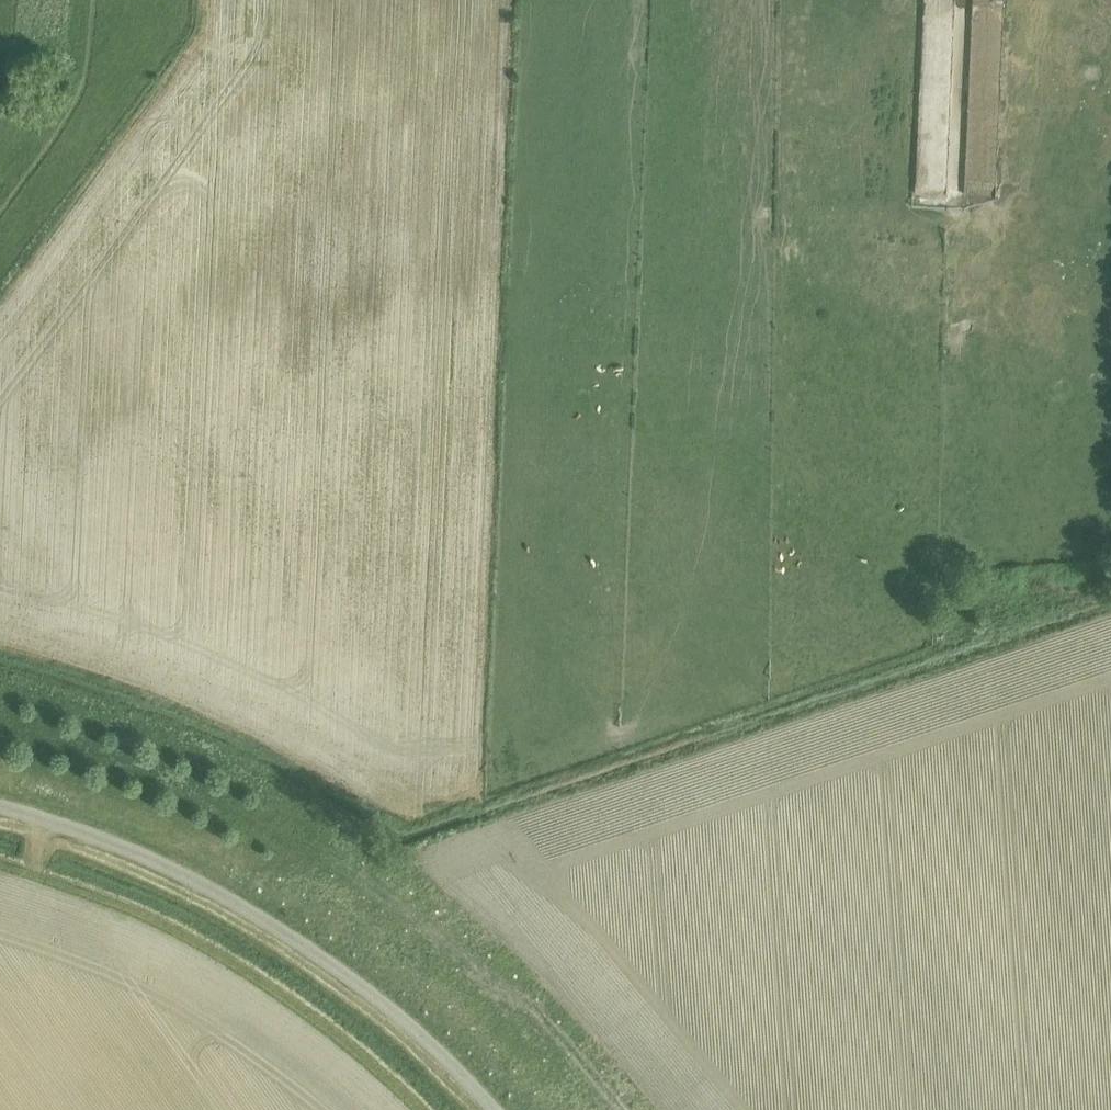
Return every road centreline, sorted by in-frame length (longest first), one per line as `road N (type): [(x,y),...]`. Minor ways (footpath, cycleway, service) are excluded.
road 1 (unclassified): [(491,1109),(355,982),(252,912),(169,868),(0,808)]

